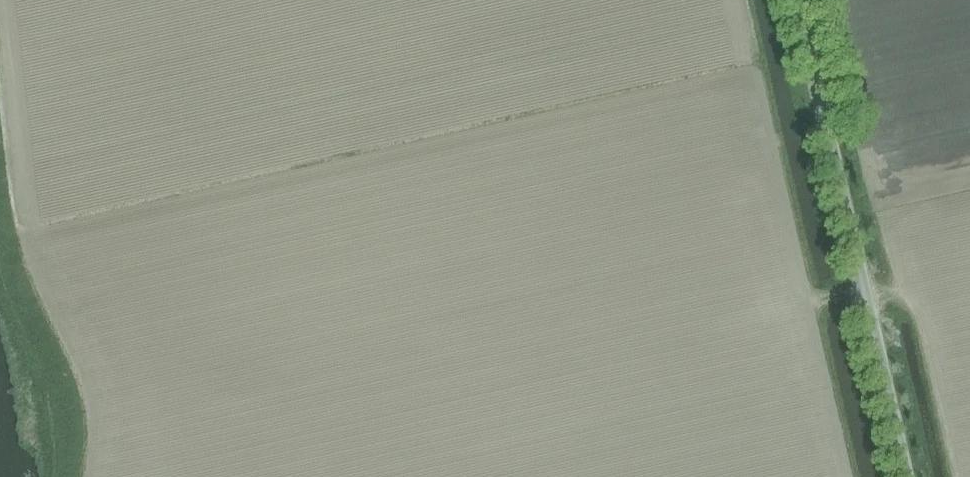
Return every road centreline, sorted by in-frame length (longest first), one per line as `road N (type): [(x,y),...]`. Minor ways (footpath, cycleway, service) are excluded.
road 1 (unclassified): [(908,476),(798,0)]

